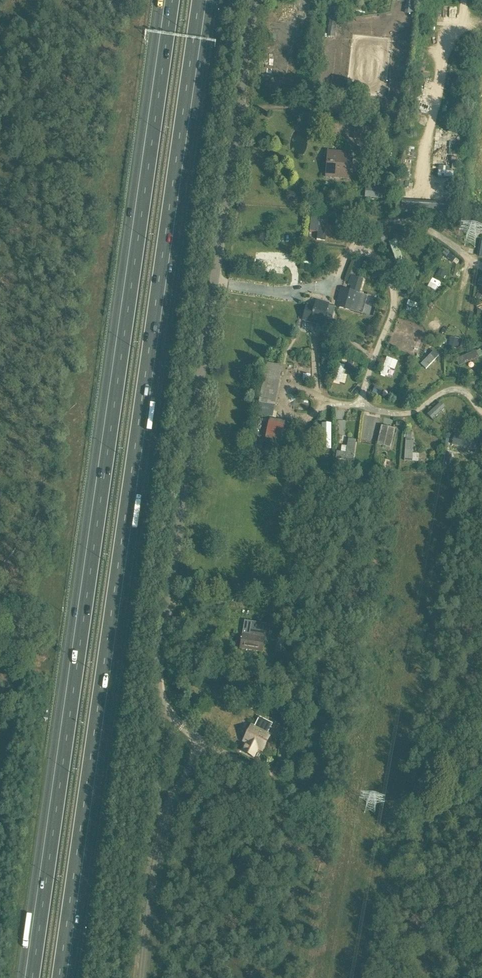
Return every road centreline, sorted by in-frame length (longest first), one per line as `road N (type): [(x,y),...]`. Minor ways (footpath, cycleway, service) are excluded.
road 1 (motorway): [(169,0),(28,977)]
road 2 (motorway): [(63,977),(202,0)]
road 3 (unclassified): [(201,741),(168,712),(158,671),(214,281)]
road 4 (unclassified): [(214,281),(255,0)]
road 5 (unclassified): [(142,977),(163,831),(201,741)]
road 6 (residential): [(214,281),(269,290),(330,281),(359,240)]

